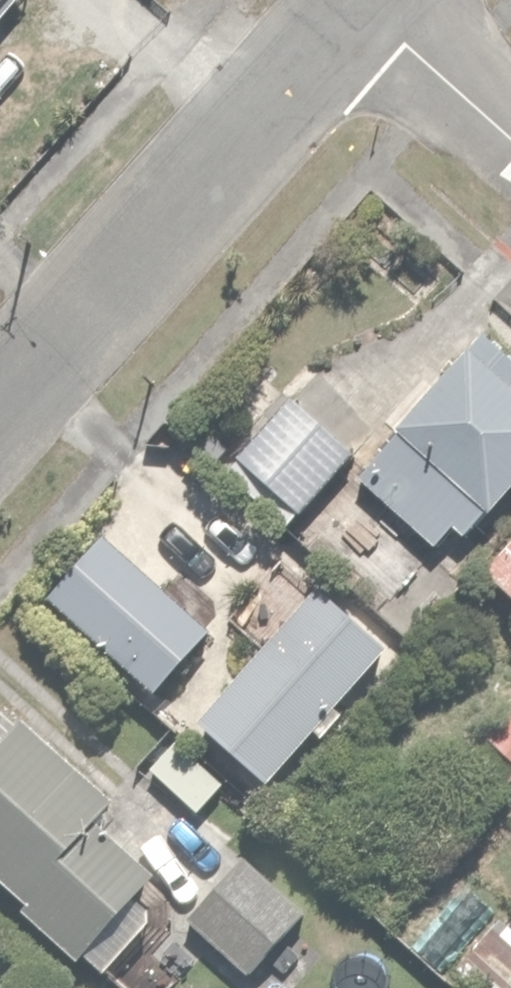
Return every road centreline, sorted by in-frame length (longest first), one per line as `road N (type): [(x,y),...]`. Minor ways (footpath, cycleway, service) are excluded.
road 1 (residential): [(360,1),(0,404)]
road 2 (residential): [(360,1),(510,130)]

